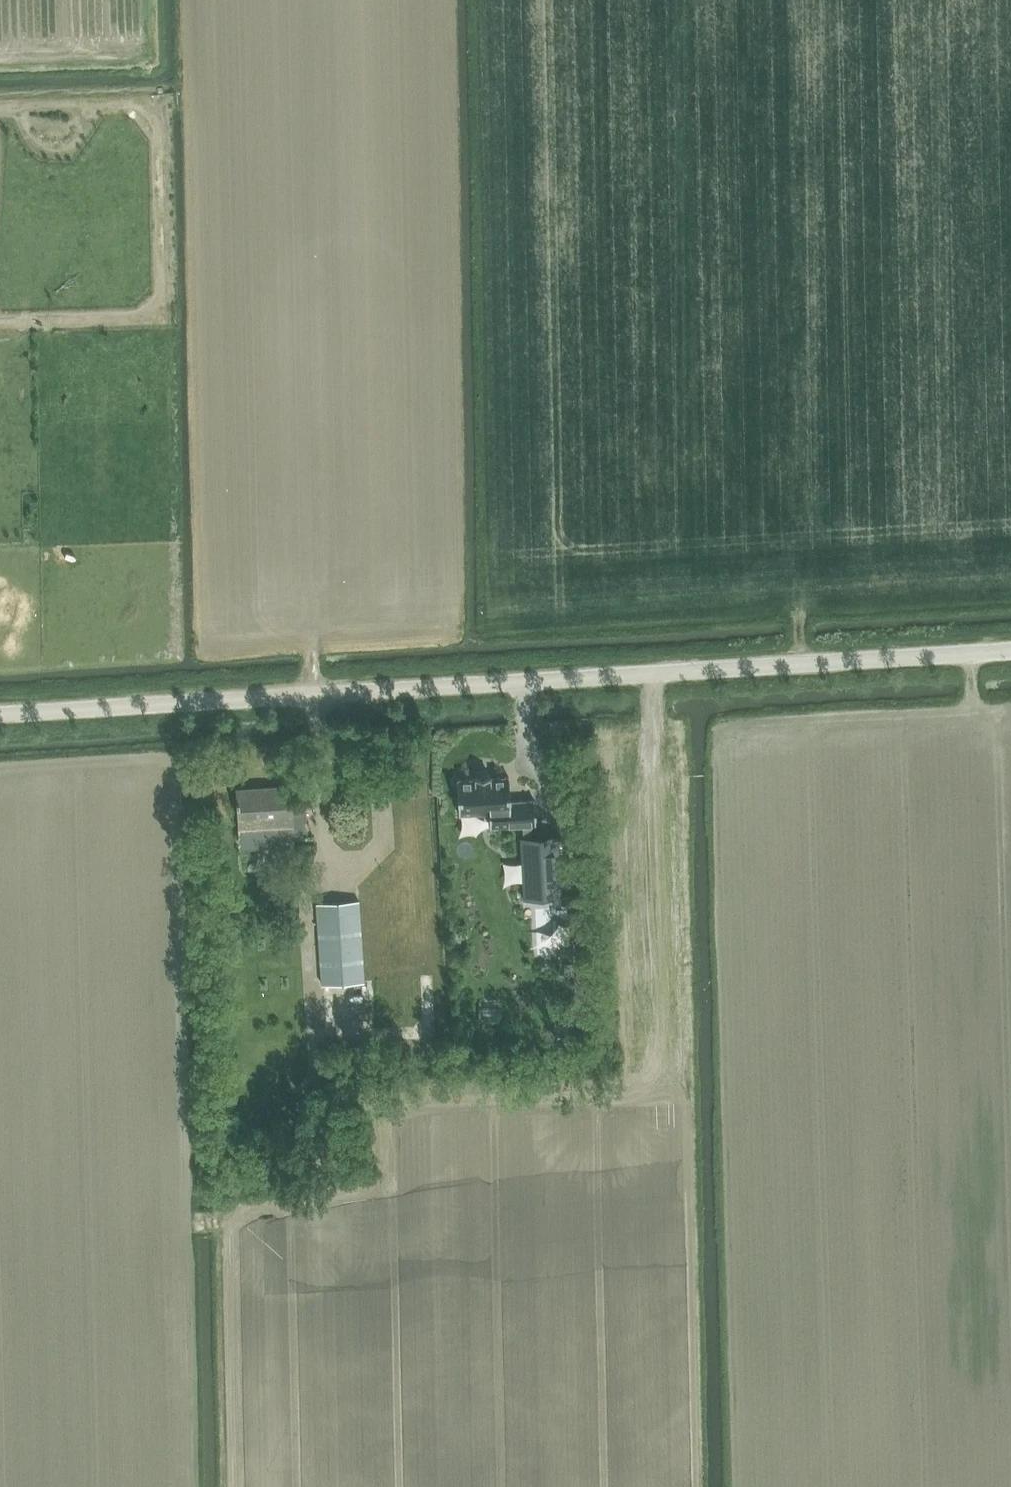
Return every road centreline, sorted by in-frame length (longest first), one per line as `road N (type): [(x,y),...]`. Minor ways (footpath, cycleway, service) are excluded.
road 1 (unclassified): [(0,712),(1010,650)]

